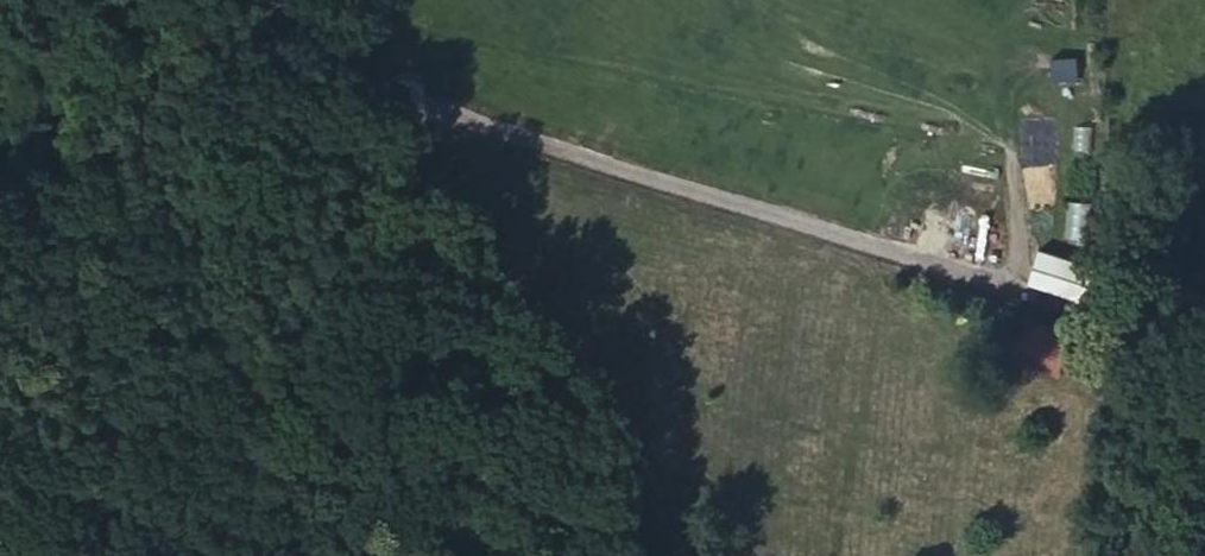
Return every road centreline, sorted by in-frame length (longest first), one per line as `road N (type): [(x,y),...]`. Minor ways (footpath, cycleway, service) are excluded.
road 1 (track): [(684,555),(393,106),(117,4),(46,0)]
road 2 (track): [(393,106),(429,101),(1013,283)]

